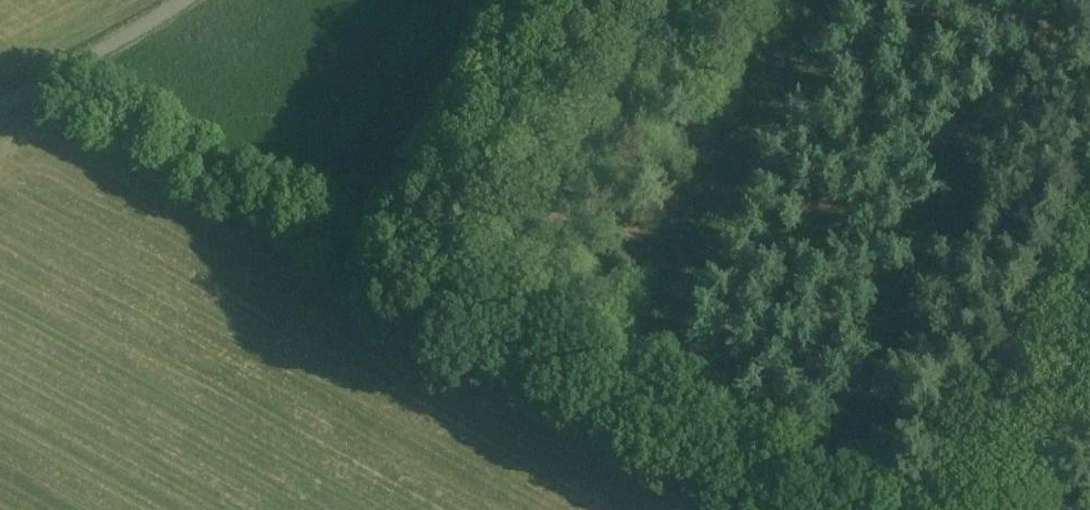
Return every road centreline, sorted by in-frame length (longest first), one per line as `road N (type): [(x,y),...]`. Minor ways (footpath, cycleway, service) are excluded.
road 1 (unclassified): [(186,0),(0,106)]

